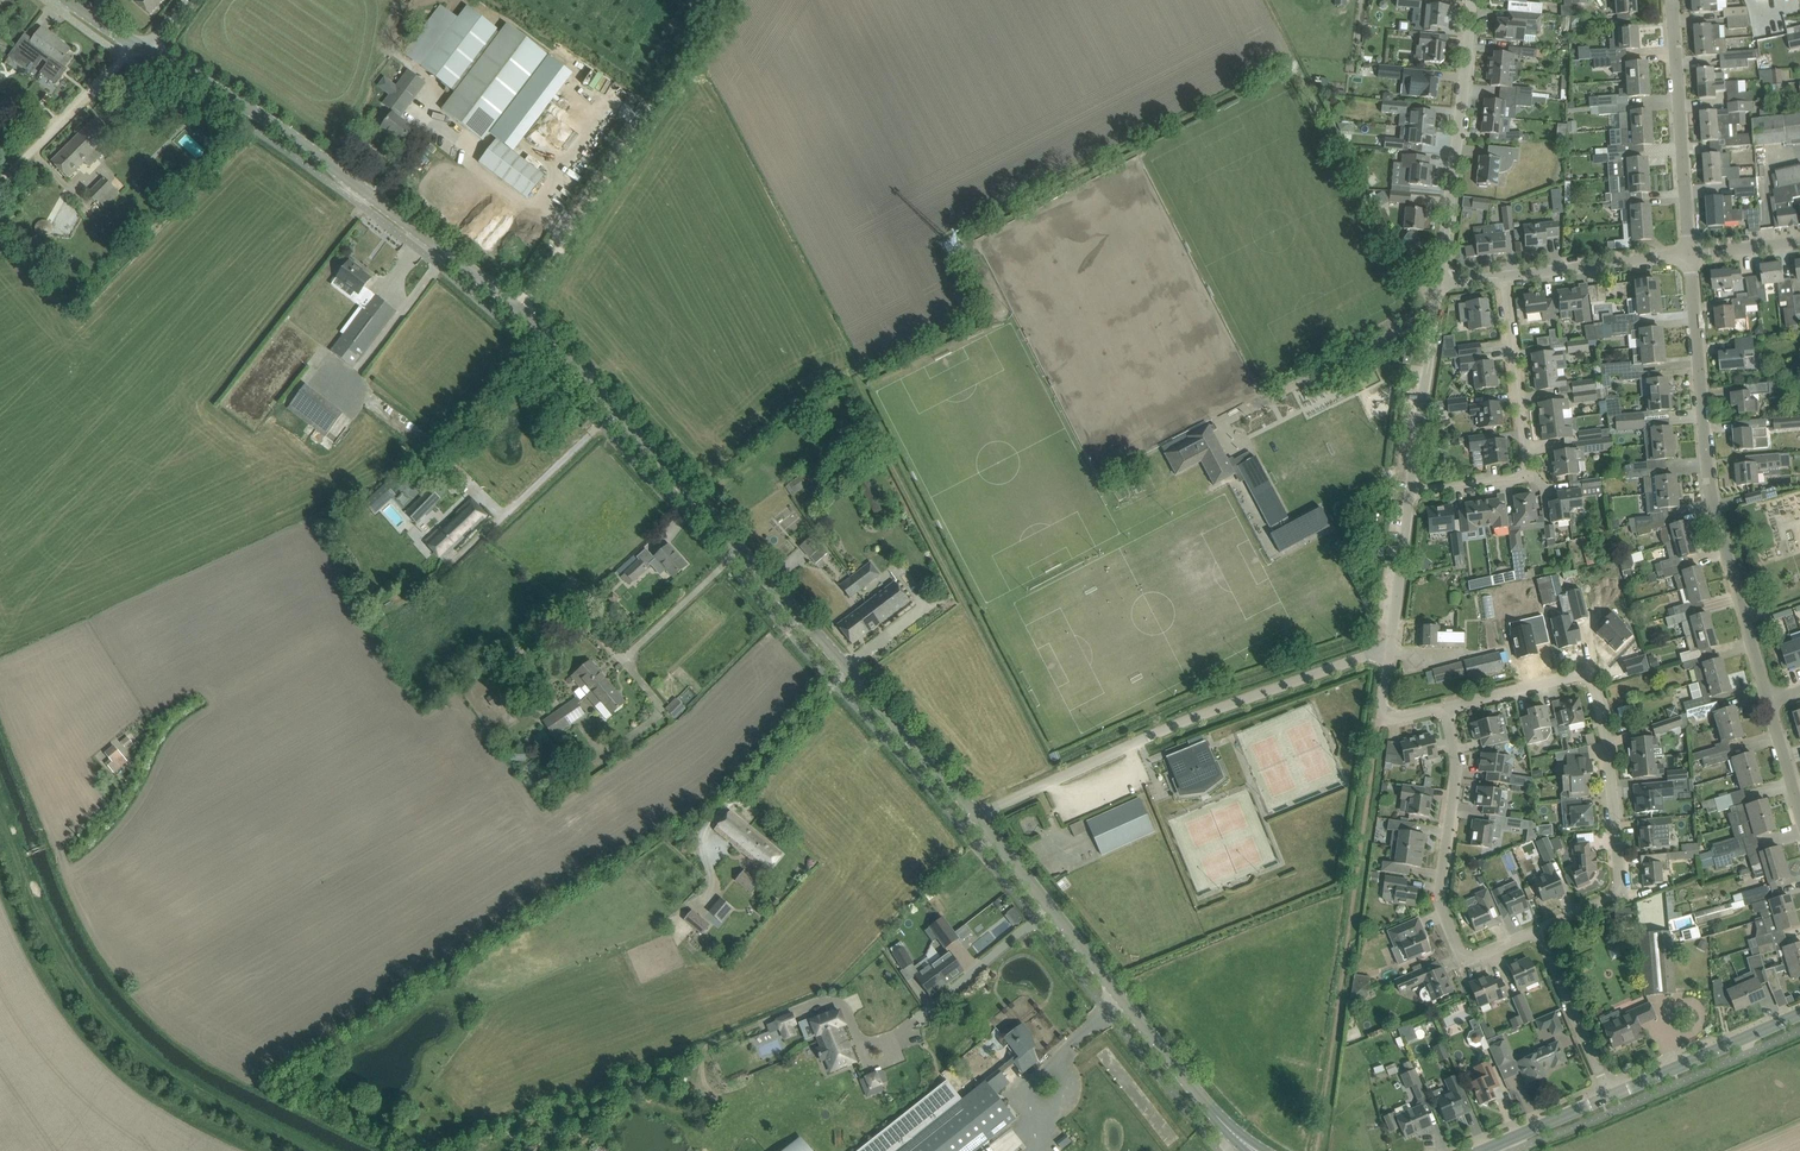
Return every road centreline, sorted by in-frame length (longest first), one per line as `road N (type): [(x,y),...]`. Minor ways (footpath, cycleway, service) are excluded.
road 1 (tertiary): [(977,817),(539,340),(271,123),(147,51)]
road 2 (residential): [(1536,931),(1617,892),(1608,746),(1594,685),(1576,674),(1445,707)]
road 3 (residential): [(1768,701),(1710,493),(1689,256)]
road 4 (residential): [(1390,647),(1192,717),(977,817)]
road 5 (tertiary): [(1256,1150),(1229,1131),(977,817)]
road 6 (track): [(518,322),(728,0)]
road 7 (residential): [(1536,931),(1464,962),(1441,909),(1456,772),(1445,707)]
road 8 (residential): [(1413,488),(1517,479),(1527,467),(1504,277)]
road 9 (residential): [(1439,283),(1471,0)]
road 10 (residential): [(1689,256),(1671,0)]
road 11 (tertiary): [(1609,1098),(1799,1015)]
road 12 (residential): [(1413,488),(1439,283)]
road 13 (track): [(0,182),(147,51)]
road 14 (residential): [(1504,277),(1689,256)]
road 15 (residential): [(1609,1098),(1536,931)]
road 16 (residential): [(1390,647),(1413,488)]
road 17 (residential): [(1445,707),(1379,720),(1390,647)]
road 18 (tertiary): [(1480,1150),(1609,1098)]

